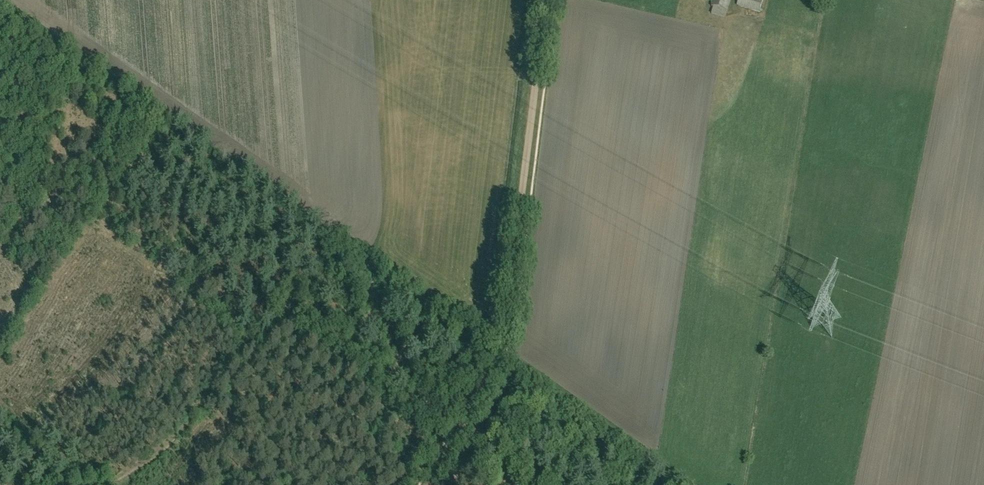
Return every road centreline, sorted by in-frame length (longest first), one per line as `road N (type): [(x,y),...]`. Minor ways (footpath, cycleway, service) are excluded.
road 1 (track): [(547,0),(502,348)]

